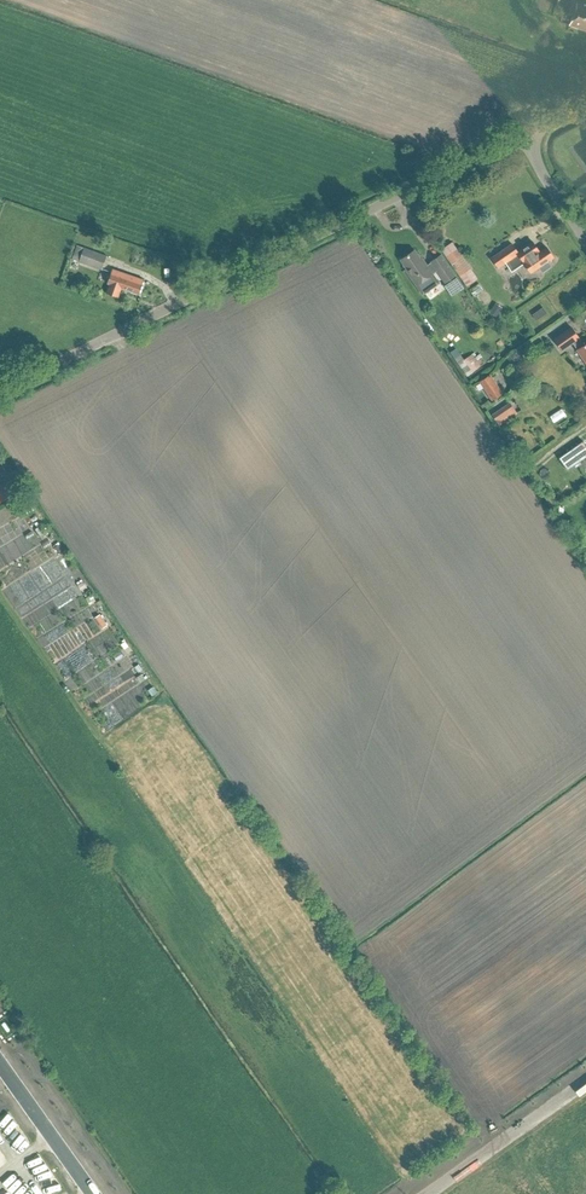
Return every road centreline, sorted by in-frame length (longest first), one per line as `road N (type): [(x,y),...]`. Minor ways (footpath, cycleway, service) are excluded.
road 1 (unclassified): [(0,390),(523,134)]
road 2 (unclassified): [(428,1193),(585,1081)]
road 3 (track): [(100,739),(0,594)]
road 4 (unclassified): [(94,1193),(0,1064)]
road 5 (unclassified): [(585,241),(523,134)]

